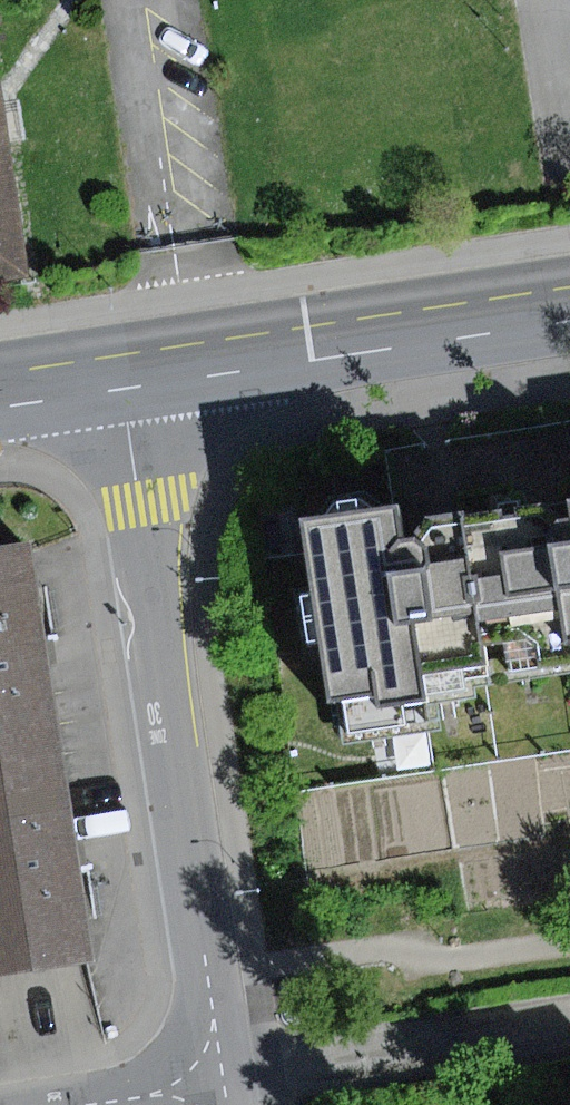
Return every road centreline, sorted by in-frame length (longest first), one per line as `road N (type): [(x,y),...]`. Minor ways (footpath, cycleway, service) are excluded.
road 1 (residential): [(223,1079),(121,387)]
road 2 (primary): [(121,387),(569,319)]
road 3 (residential): [(75,1104),(223,1079)]
road 4 (primary): [(0,407),(121,387)]

